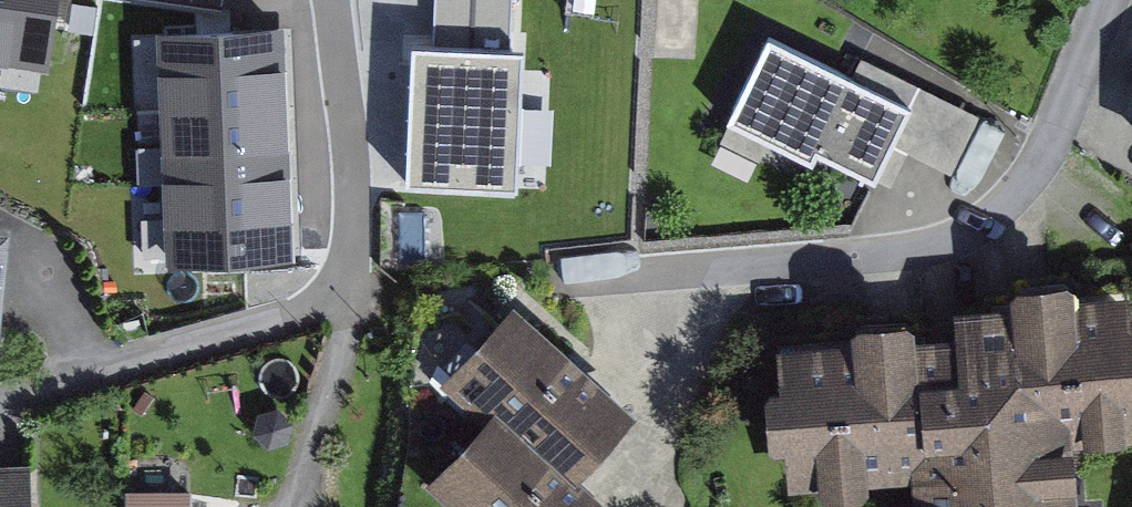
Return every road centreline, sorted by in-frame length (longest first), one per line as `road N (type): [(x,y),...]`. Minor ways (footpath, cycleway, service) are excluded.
road 1 (residential): [(1108,0),(1046,156),(996,215),(965,234),(914,250),(570,285)]
road 2 (residential): [(0,397),(318,307),(343,287),(355,219),(333,0)]

